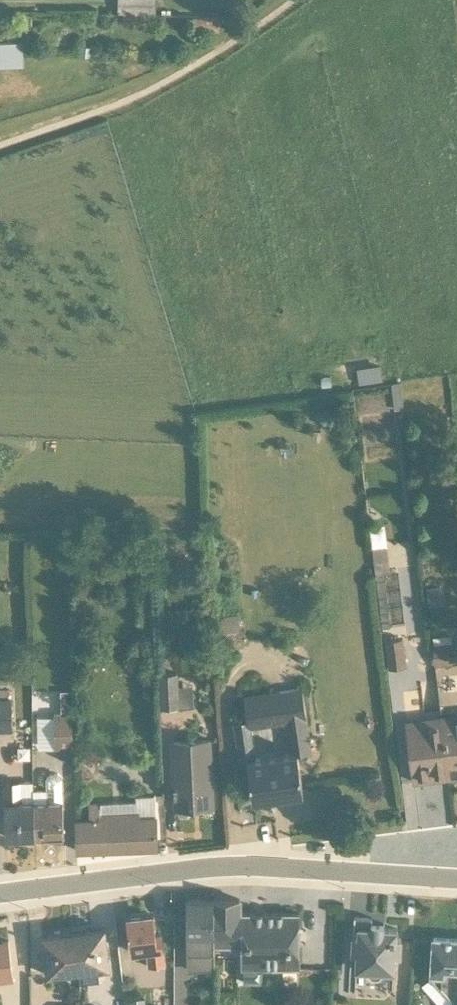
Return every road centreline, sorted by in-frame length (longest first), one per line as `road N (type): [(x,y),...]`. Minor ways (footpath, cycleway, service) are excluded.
road 1 (residential): [(456,869),(221,858),(0,886)]

